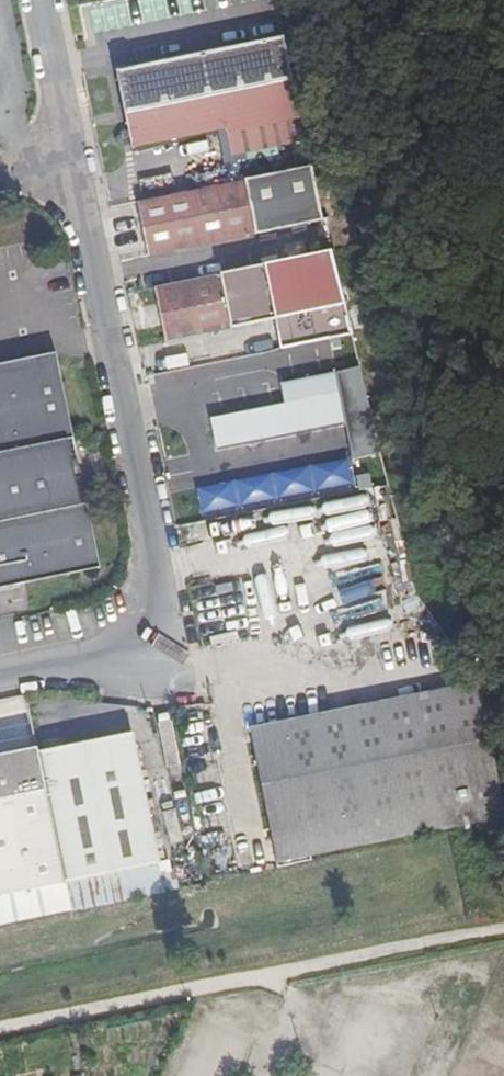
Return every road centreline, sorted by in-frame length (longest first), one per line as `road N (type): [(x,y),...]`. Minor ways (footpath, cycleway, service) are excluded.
road 1 (track): [(503,927),(0,1031)]

